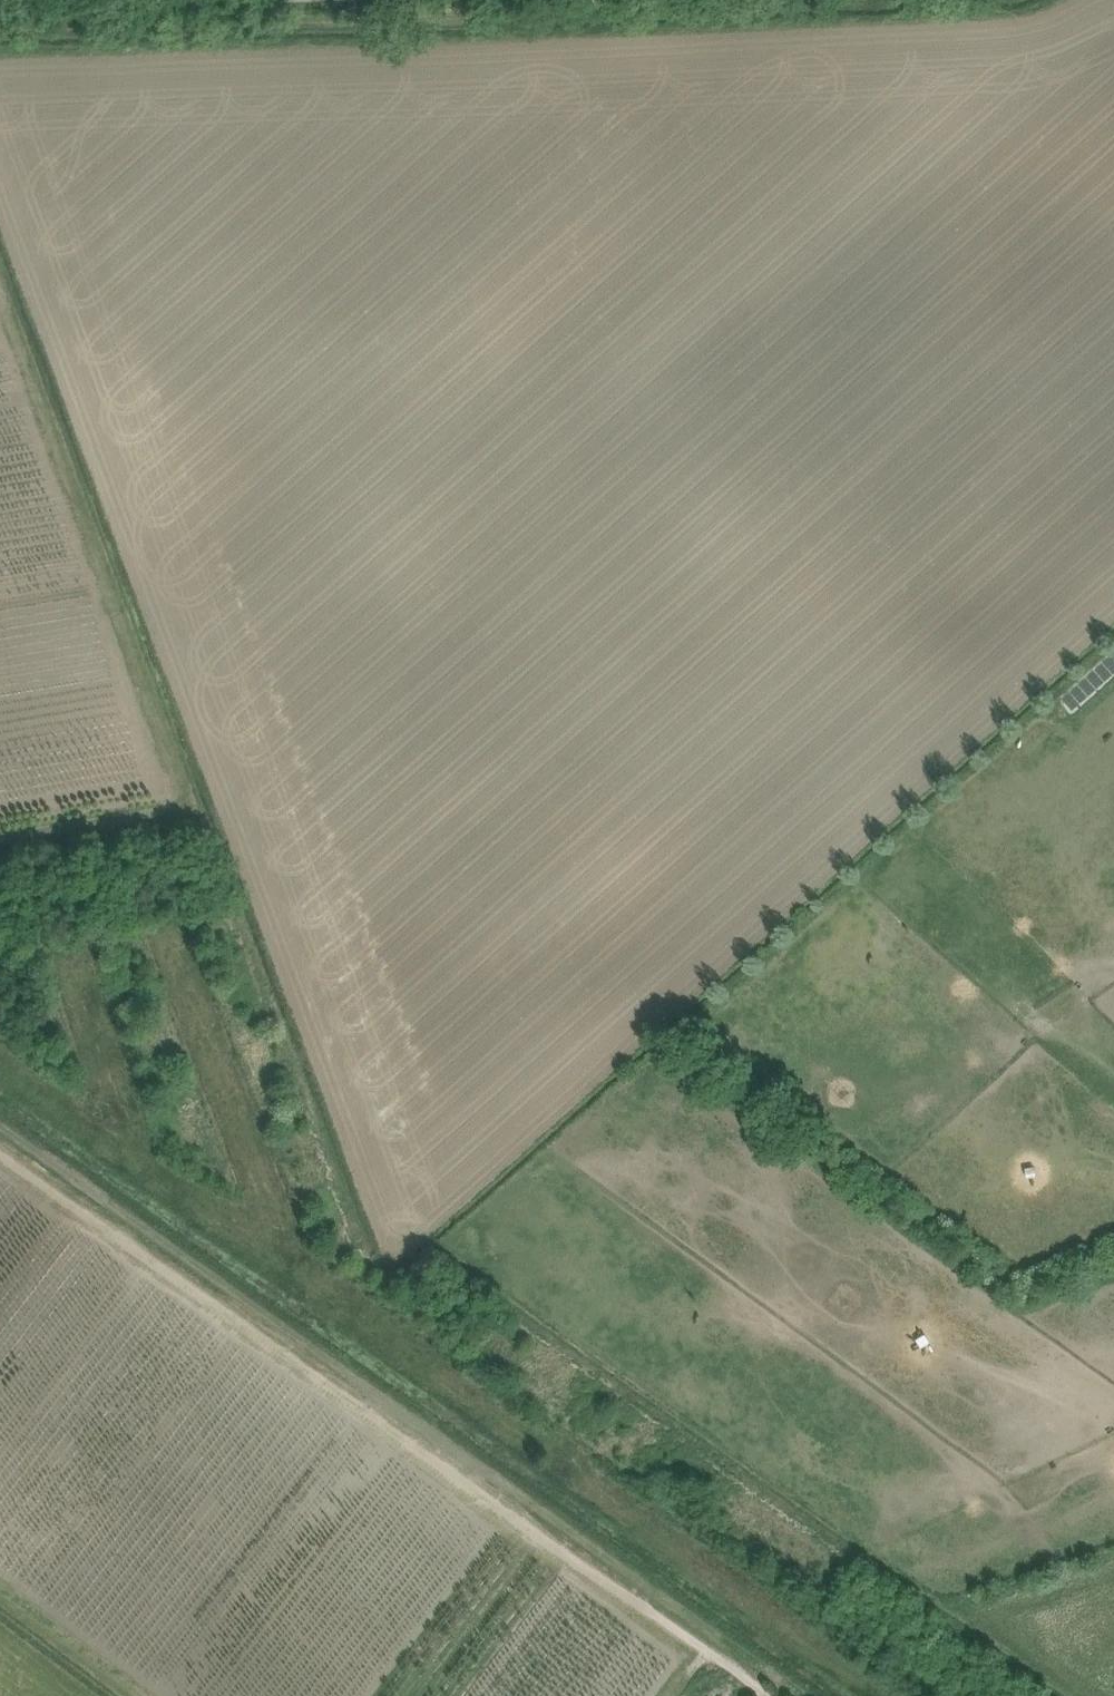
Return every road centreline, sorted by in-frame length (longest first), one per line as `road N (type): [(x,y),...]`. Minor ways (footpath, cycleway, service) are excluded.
road 1 (track): [(797,1695),(0,1118)]

